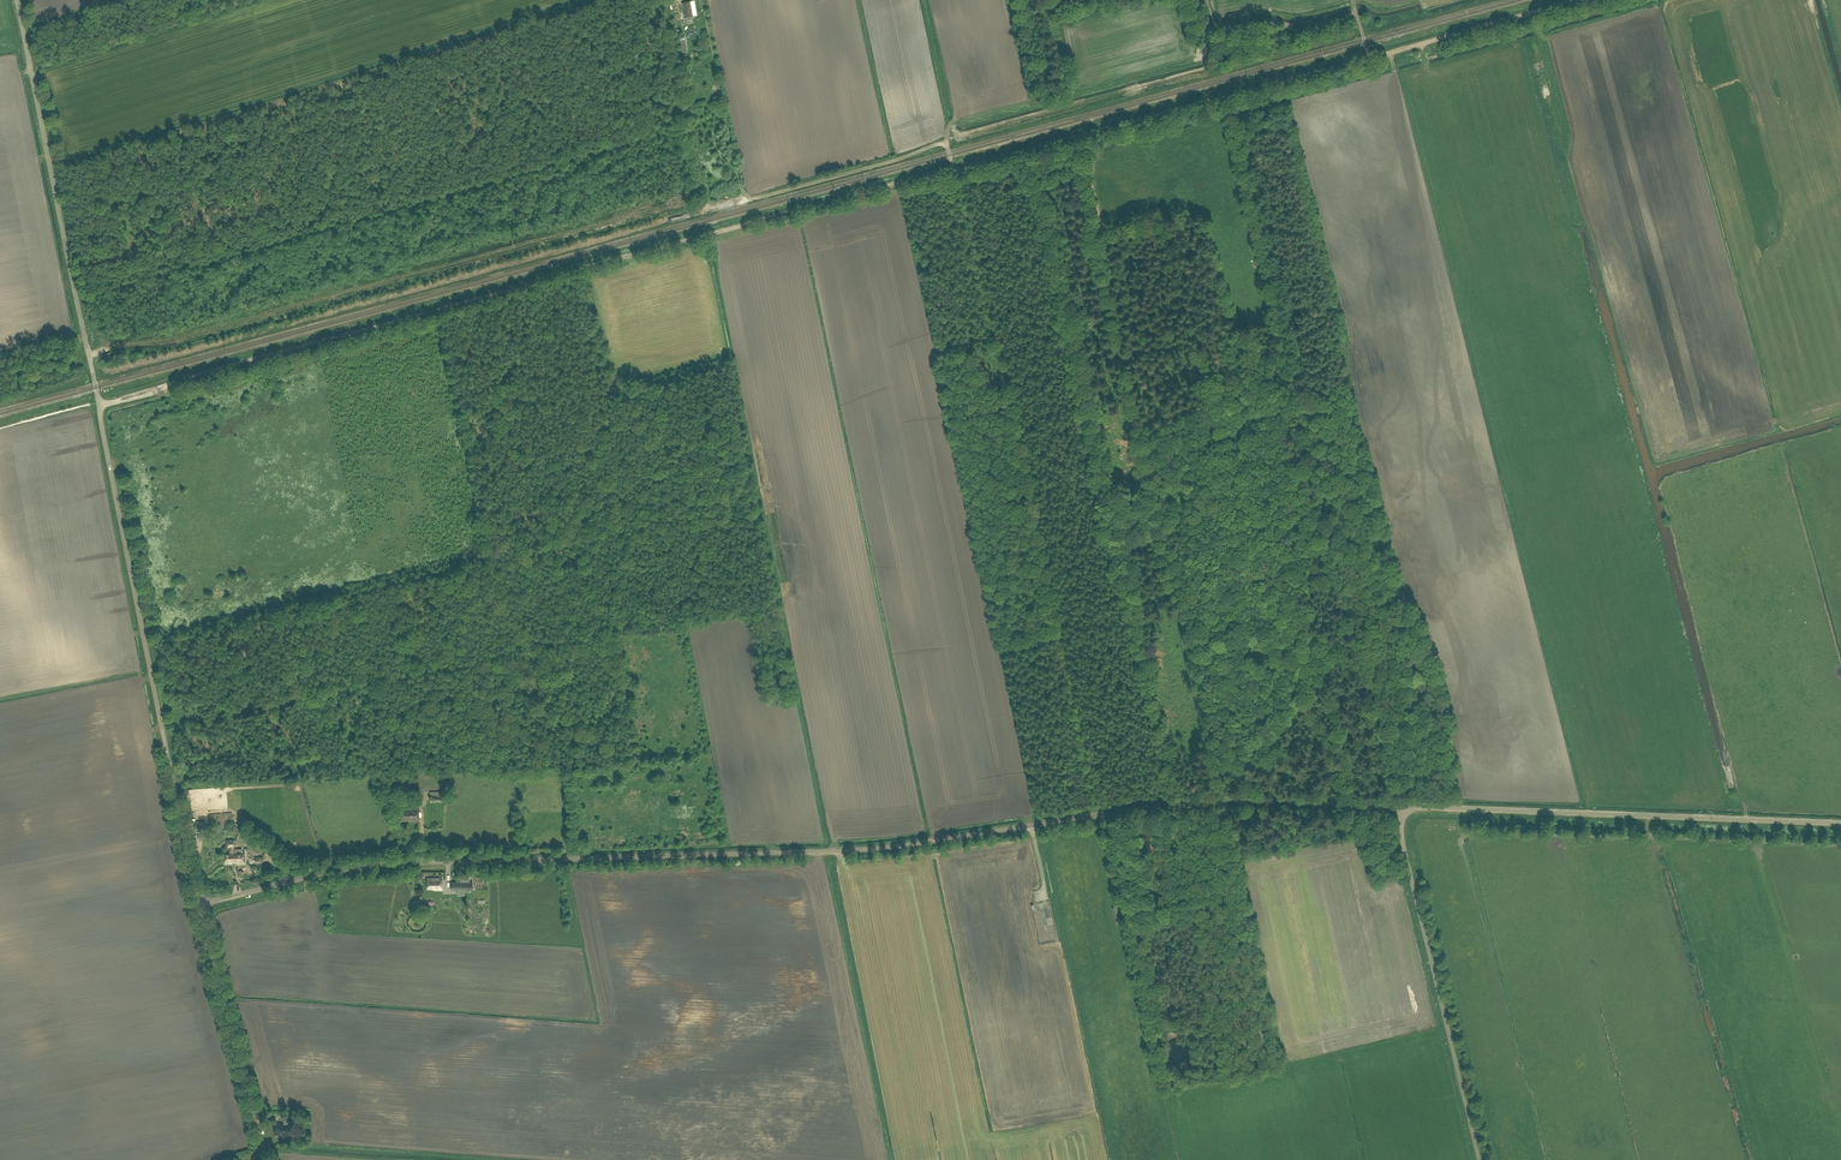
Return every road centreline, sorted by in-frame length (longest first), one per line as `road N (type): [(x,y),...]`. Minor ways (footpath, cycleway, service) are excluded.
road 1 (unclassified): [(199,904),(398,864),(844,851),(1230,798),(1401,806)]
road 2 (track): [(1074,138),(100,405)]
road 3 (unclassified): [(199,904),(17,0)]
road 4 (track): [(744,194),(128,355),(89,353)]
road 5 (track): [(888,1159),(824,877),(824,828),(798,707)]
road 6 (unclassified): [(1401,806),(1840,822)]
road 7 (track): [(939,143),(757,198),(744,194),(701,0)]
road 8 (unclassified): [(1479,1159),(1402,839),(1401,806)]
road 9 (unclassified): [(267,1159),(199,904)]
road 10 (track): [(1580,0),(1376,56)]
road 11 (track): [(1228,96),(1074,138)]
road 12 (unclassified): [(1376,56),(1228,96)]

